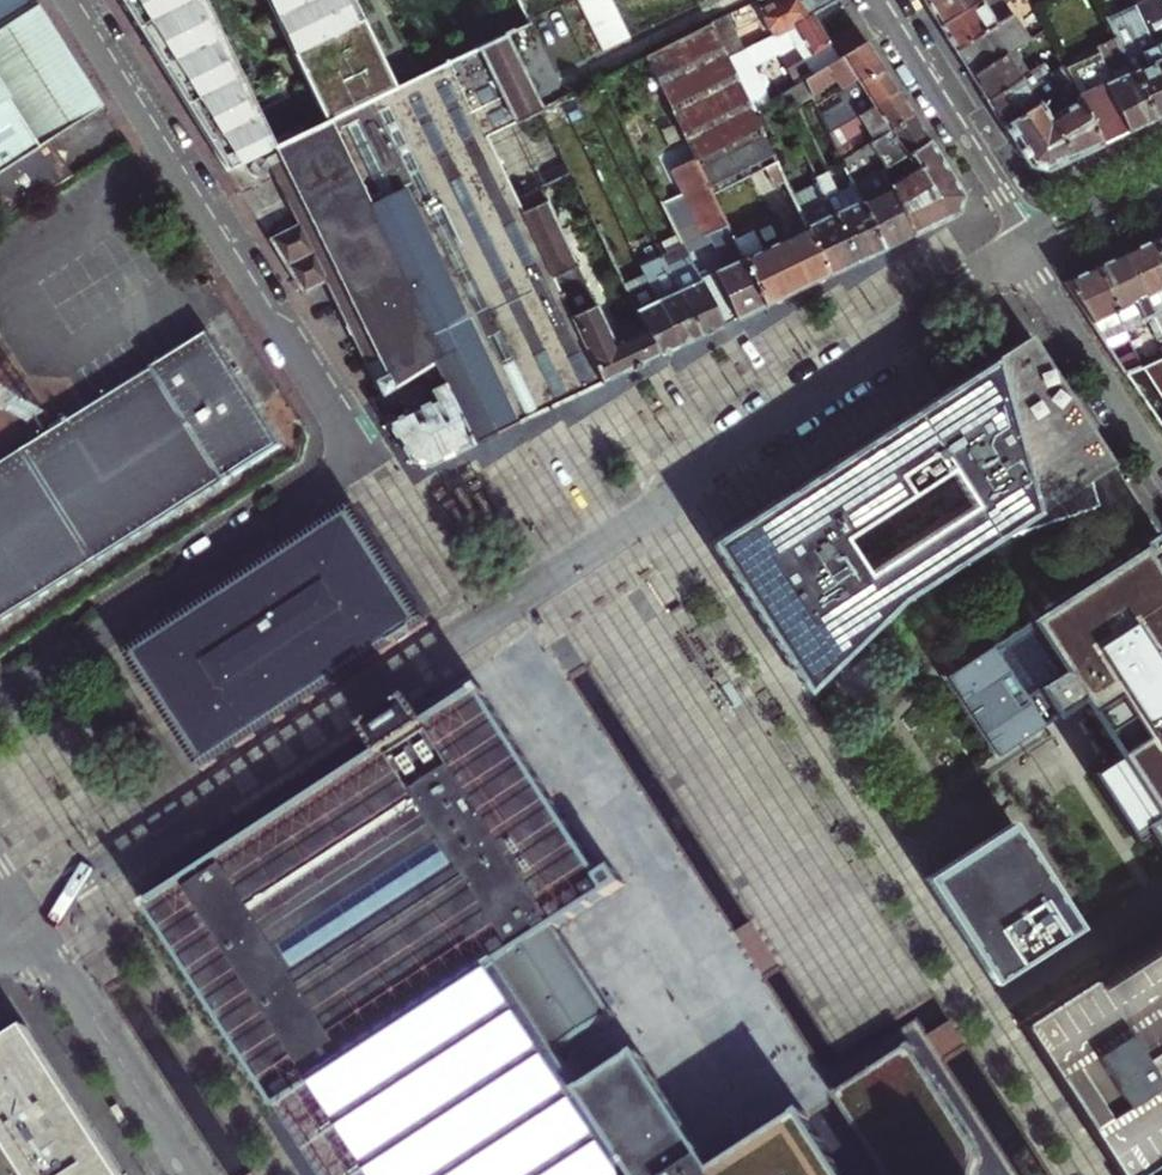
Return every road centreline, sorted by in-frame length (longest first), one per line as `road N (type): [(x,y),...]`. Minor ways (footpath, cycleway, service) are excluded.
road 1 (residential): [(26,923),(636,521),(1023,248)]
road 2 (residential): [(73,0),(329,407),(339,448),(324,487),(0,696)]
road 3 (residential): [(26,923),(190,1174)]
road 4 (residential): [(881,0),(1003,198),(1023,248)]
road 5 (residential): [(1023,248),(1161,468)]
road 6 (residential): [(1023,248),(1161,175)]

